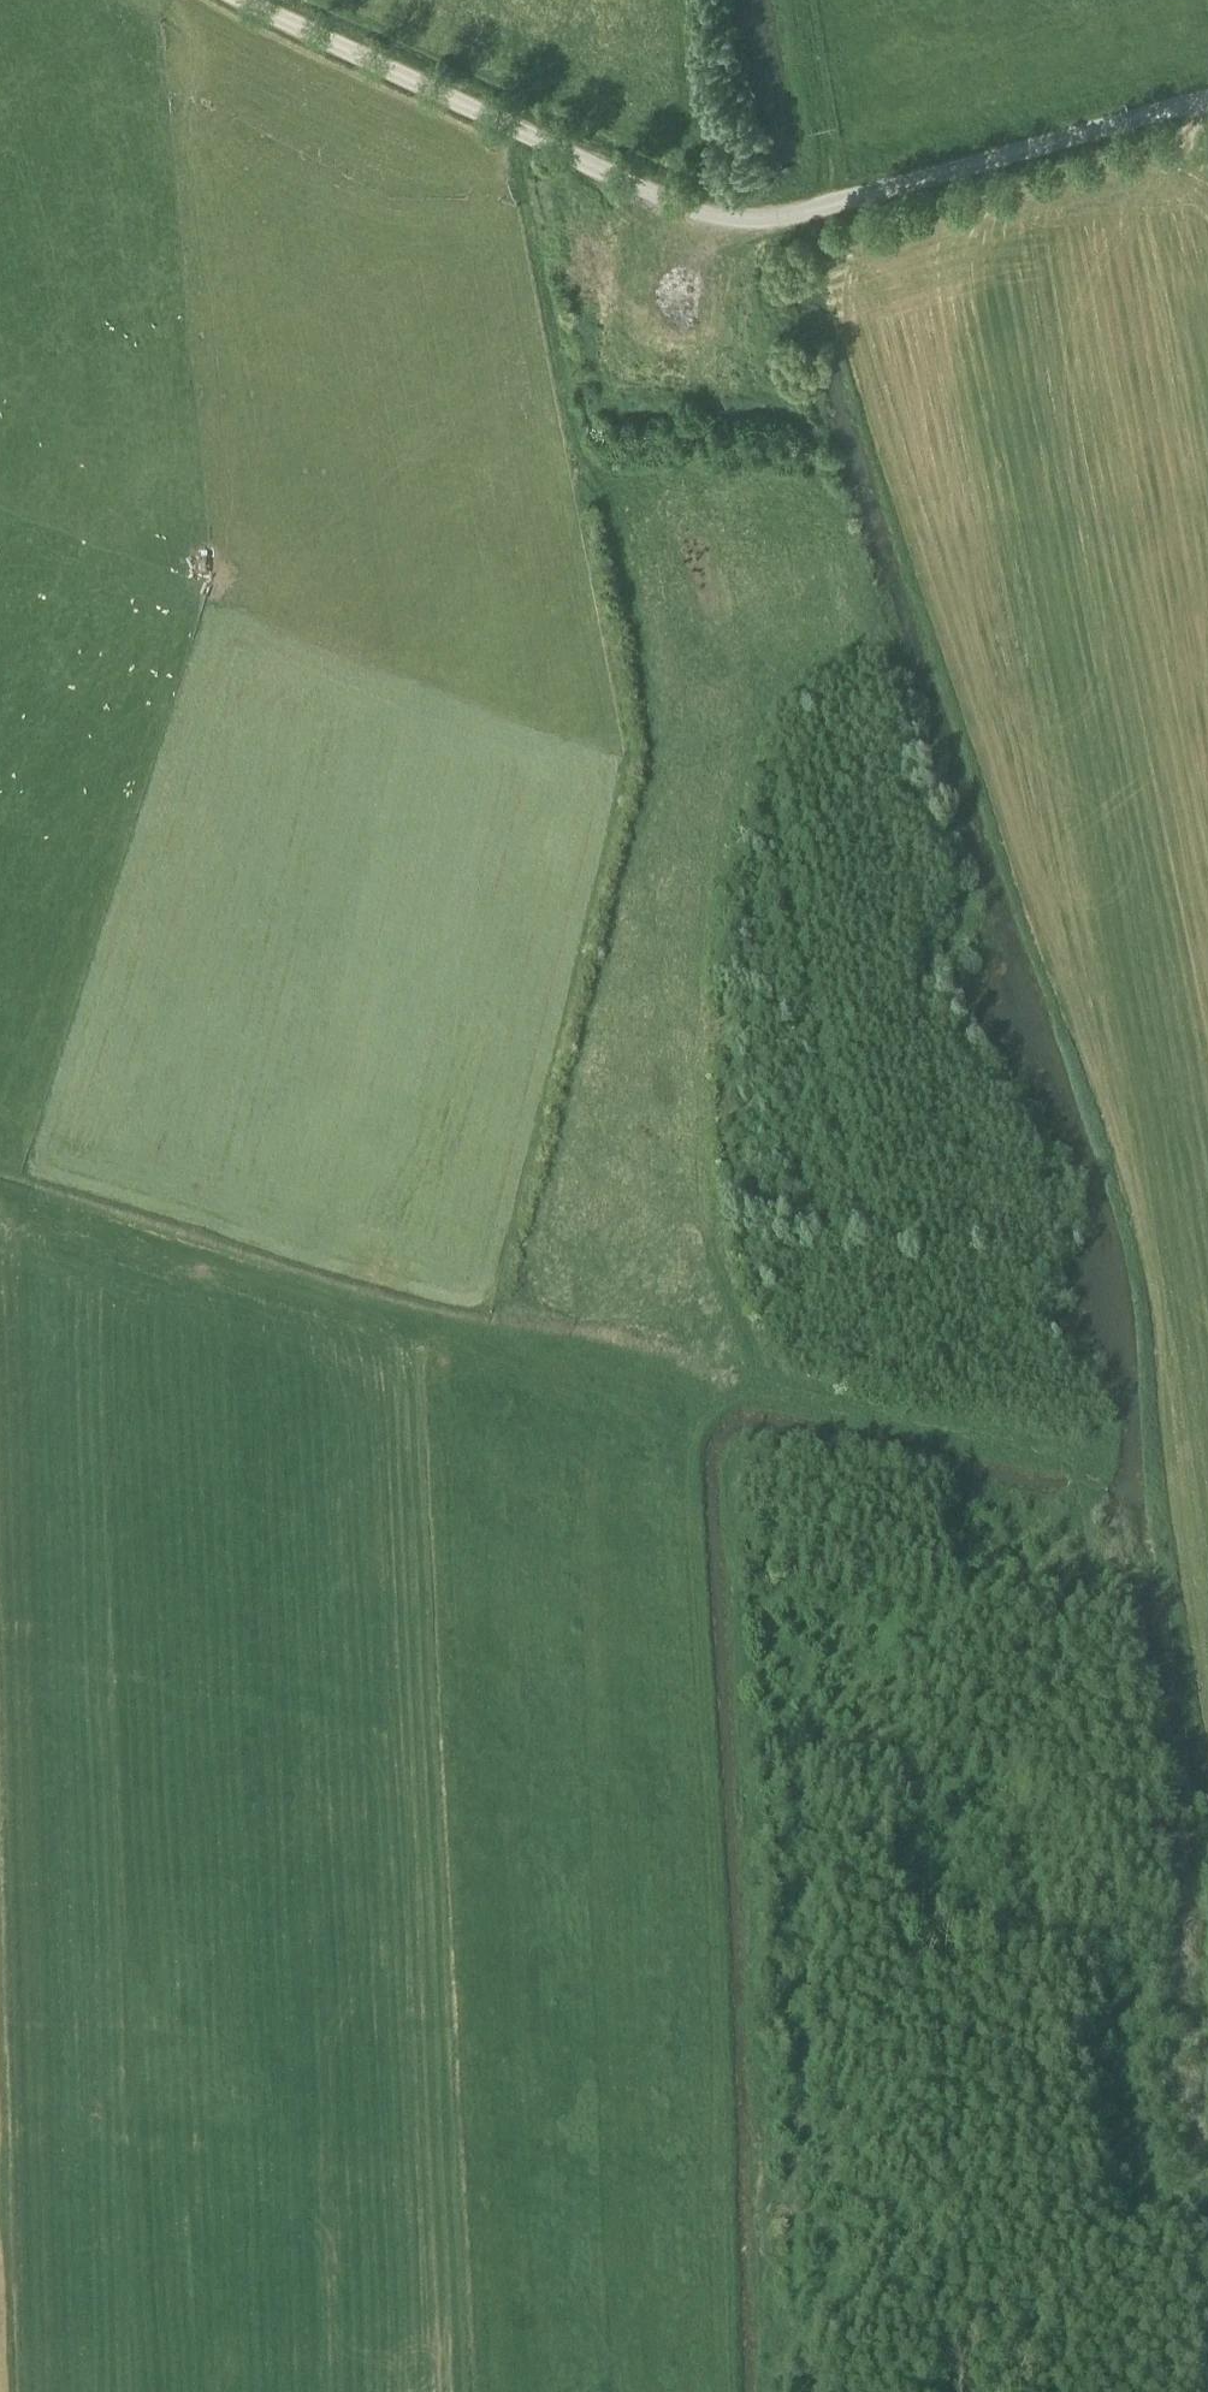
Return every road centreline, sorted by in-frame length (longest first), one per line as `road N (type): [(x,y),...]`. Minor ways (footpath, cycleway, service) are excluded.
road 1 (unclassified): [(247,0),(678,207),(724,219),(819,209),(1207,99)]
road 2 (track): [(837,204),(798,0)]

